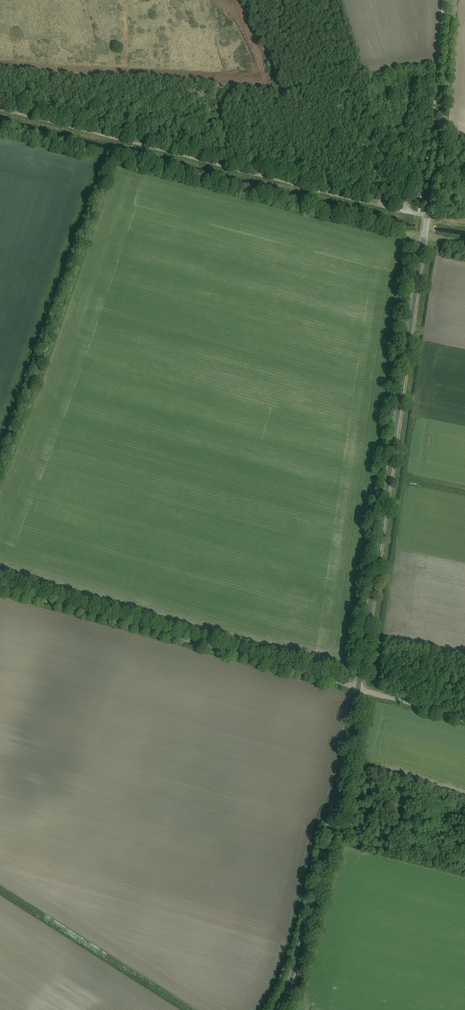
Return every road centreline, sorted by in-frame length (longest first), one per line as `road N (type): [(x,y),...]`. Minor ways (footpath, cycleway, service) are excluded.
road 1 (tertiary): [(360,687),(430,218),(452,0)]
road 2 (unclassified): [(360,687),(0,595)]
road 3 (track): [(352,197),(0,109)]
road 4 (tertiary): [(278,1009),(307,940),(360,687)]

